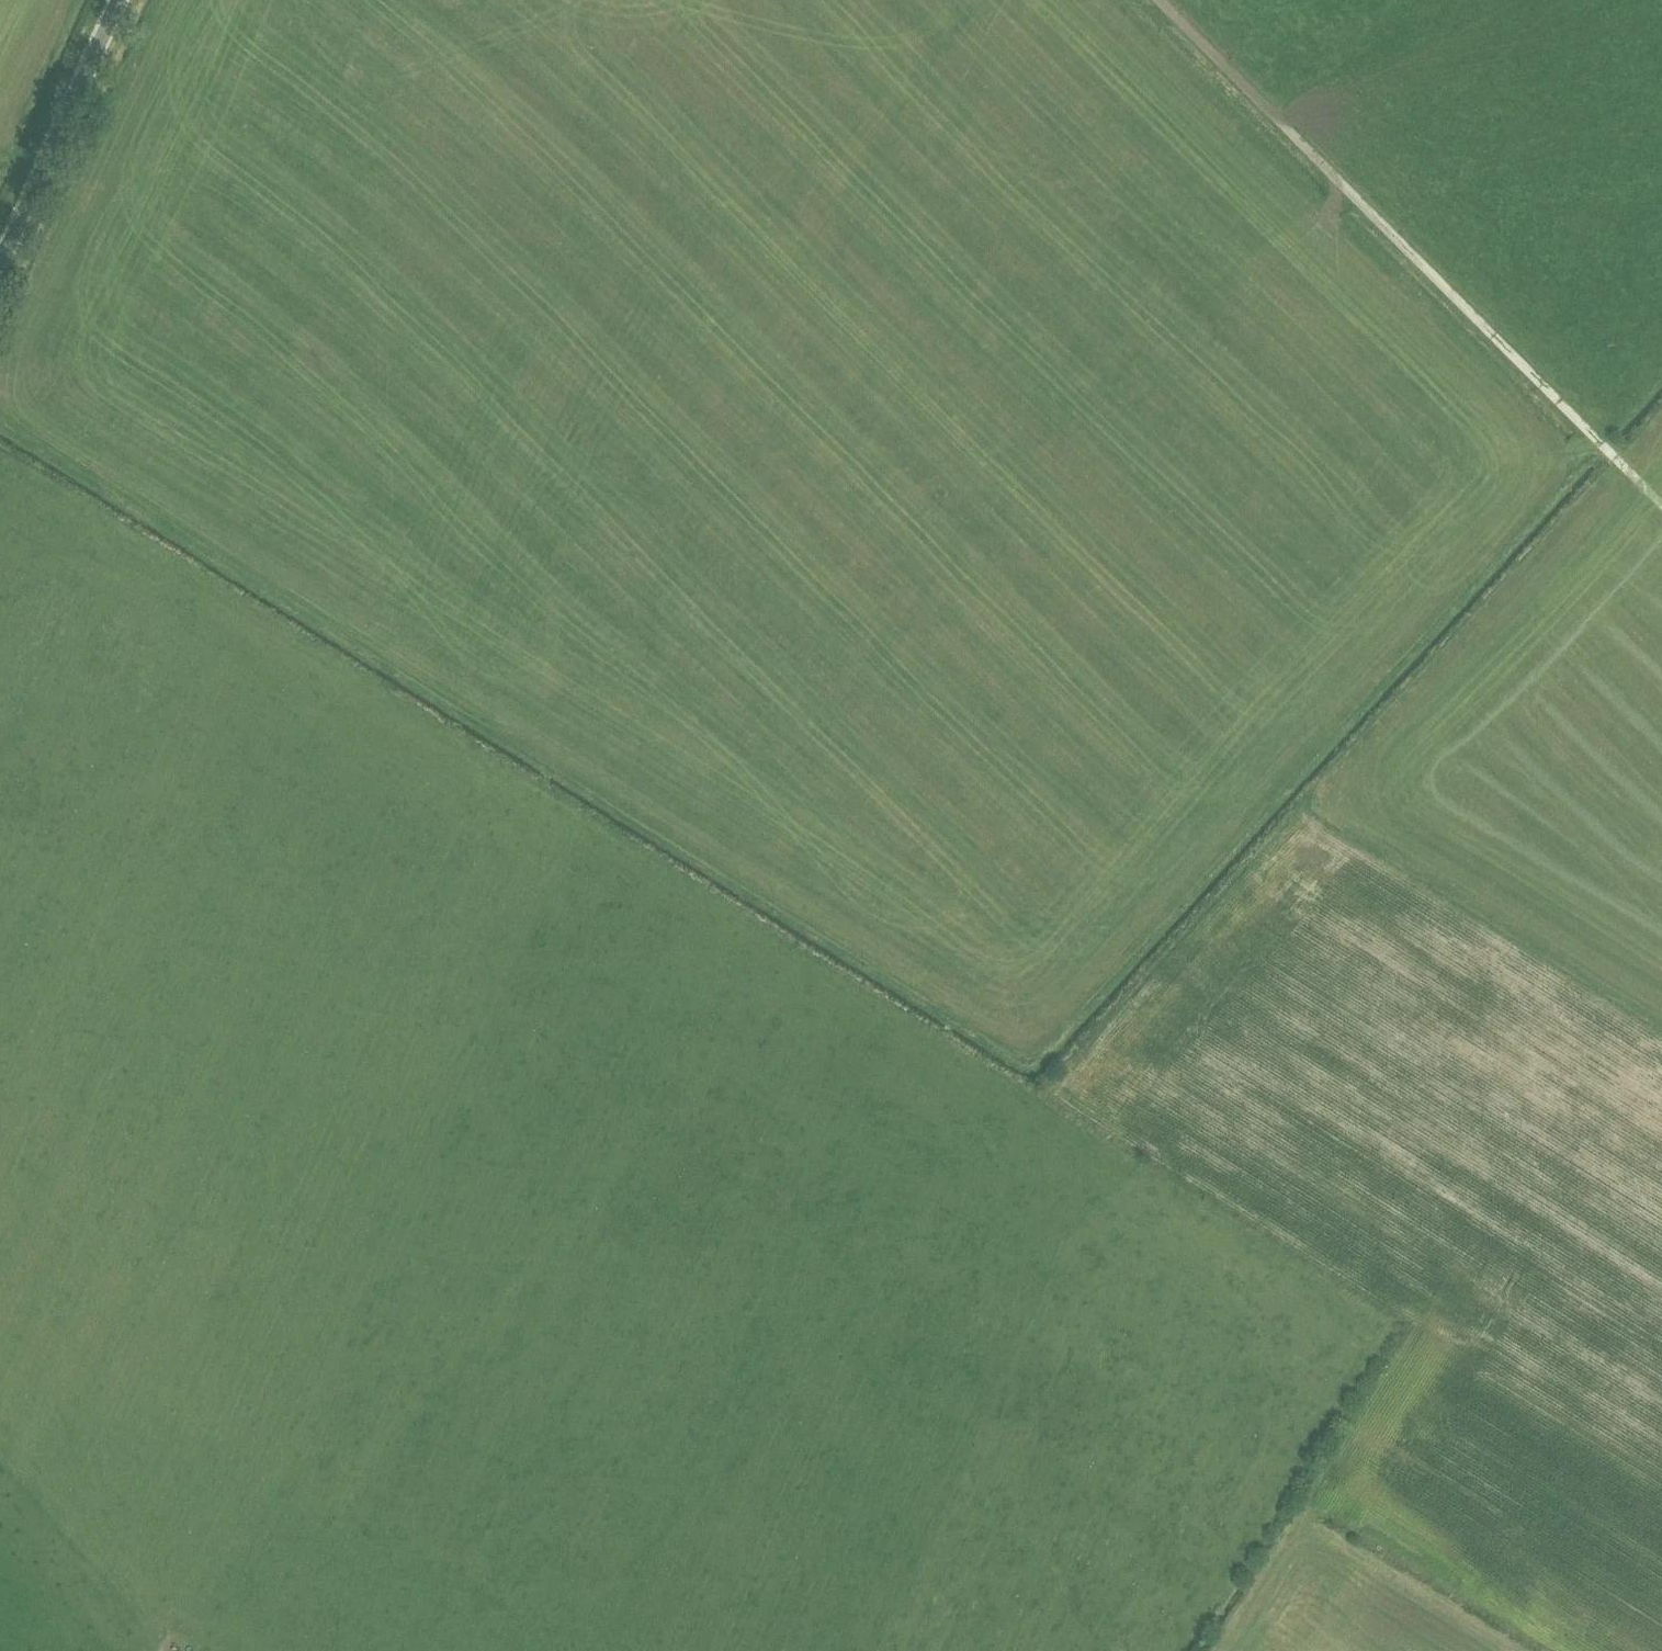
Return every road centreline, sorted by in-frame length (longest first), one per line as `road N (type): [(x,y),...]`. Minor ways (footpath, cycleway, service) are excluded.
road 1 (unclassified): [(0,260),(116,0)]

